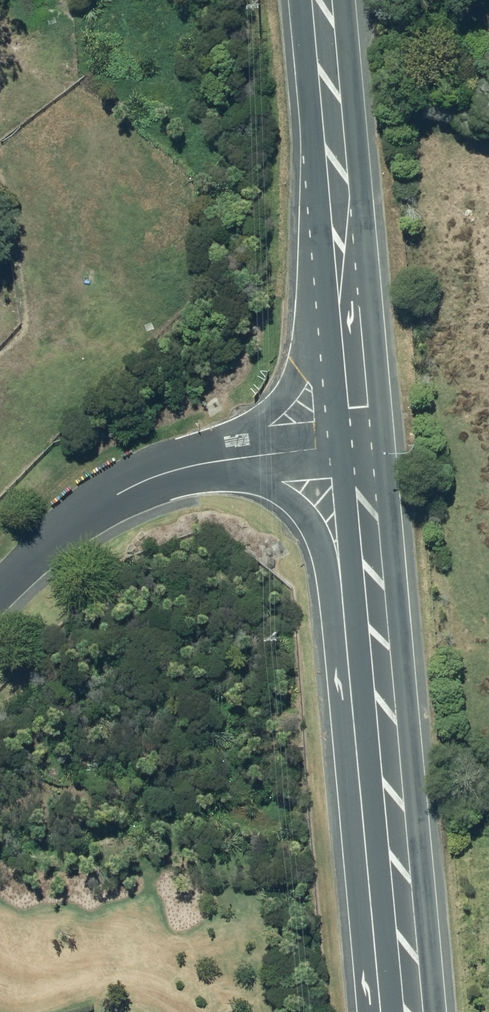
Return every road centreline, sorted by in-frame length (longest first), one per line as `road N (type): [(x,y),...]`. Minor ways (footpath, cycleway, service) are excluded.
road 1 (residential): [(366,1011),(324,563),(290,502),(261,484),(197,466)]
road 2 (primary): [(353,447),(368,518),(414,1011)]
road 3 (primary): [(322,0),(340,200),(339,303)]
road 4 (residential): [(0,590),(44,544),(118,495),(197,466)]
road 5 (residential): [(197,466),(287,391),(339,303)]
road 6 (residential): [(197,466),(353,447)]
road 7 (primary): [(339,303),(353,447)]

